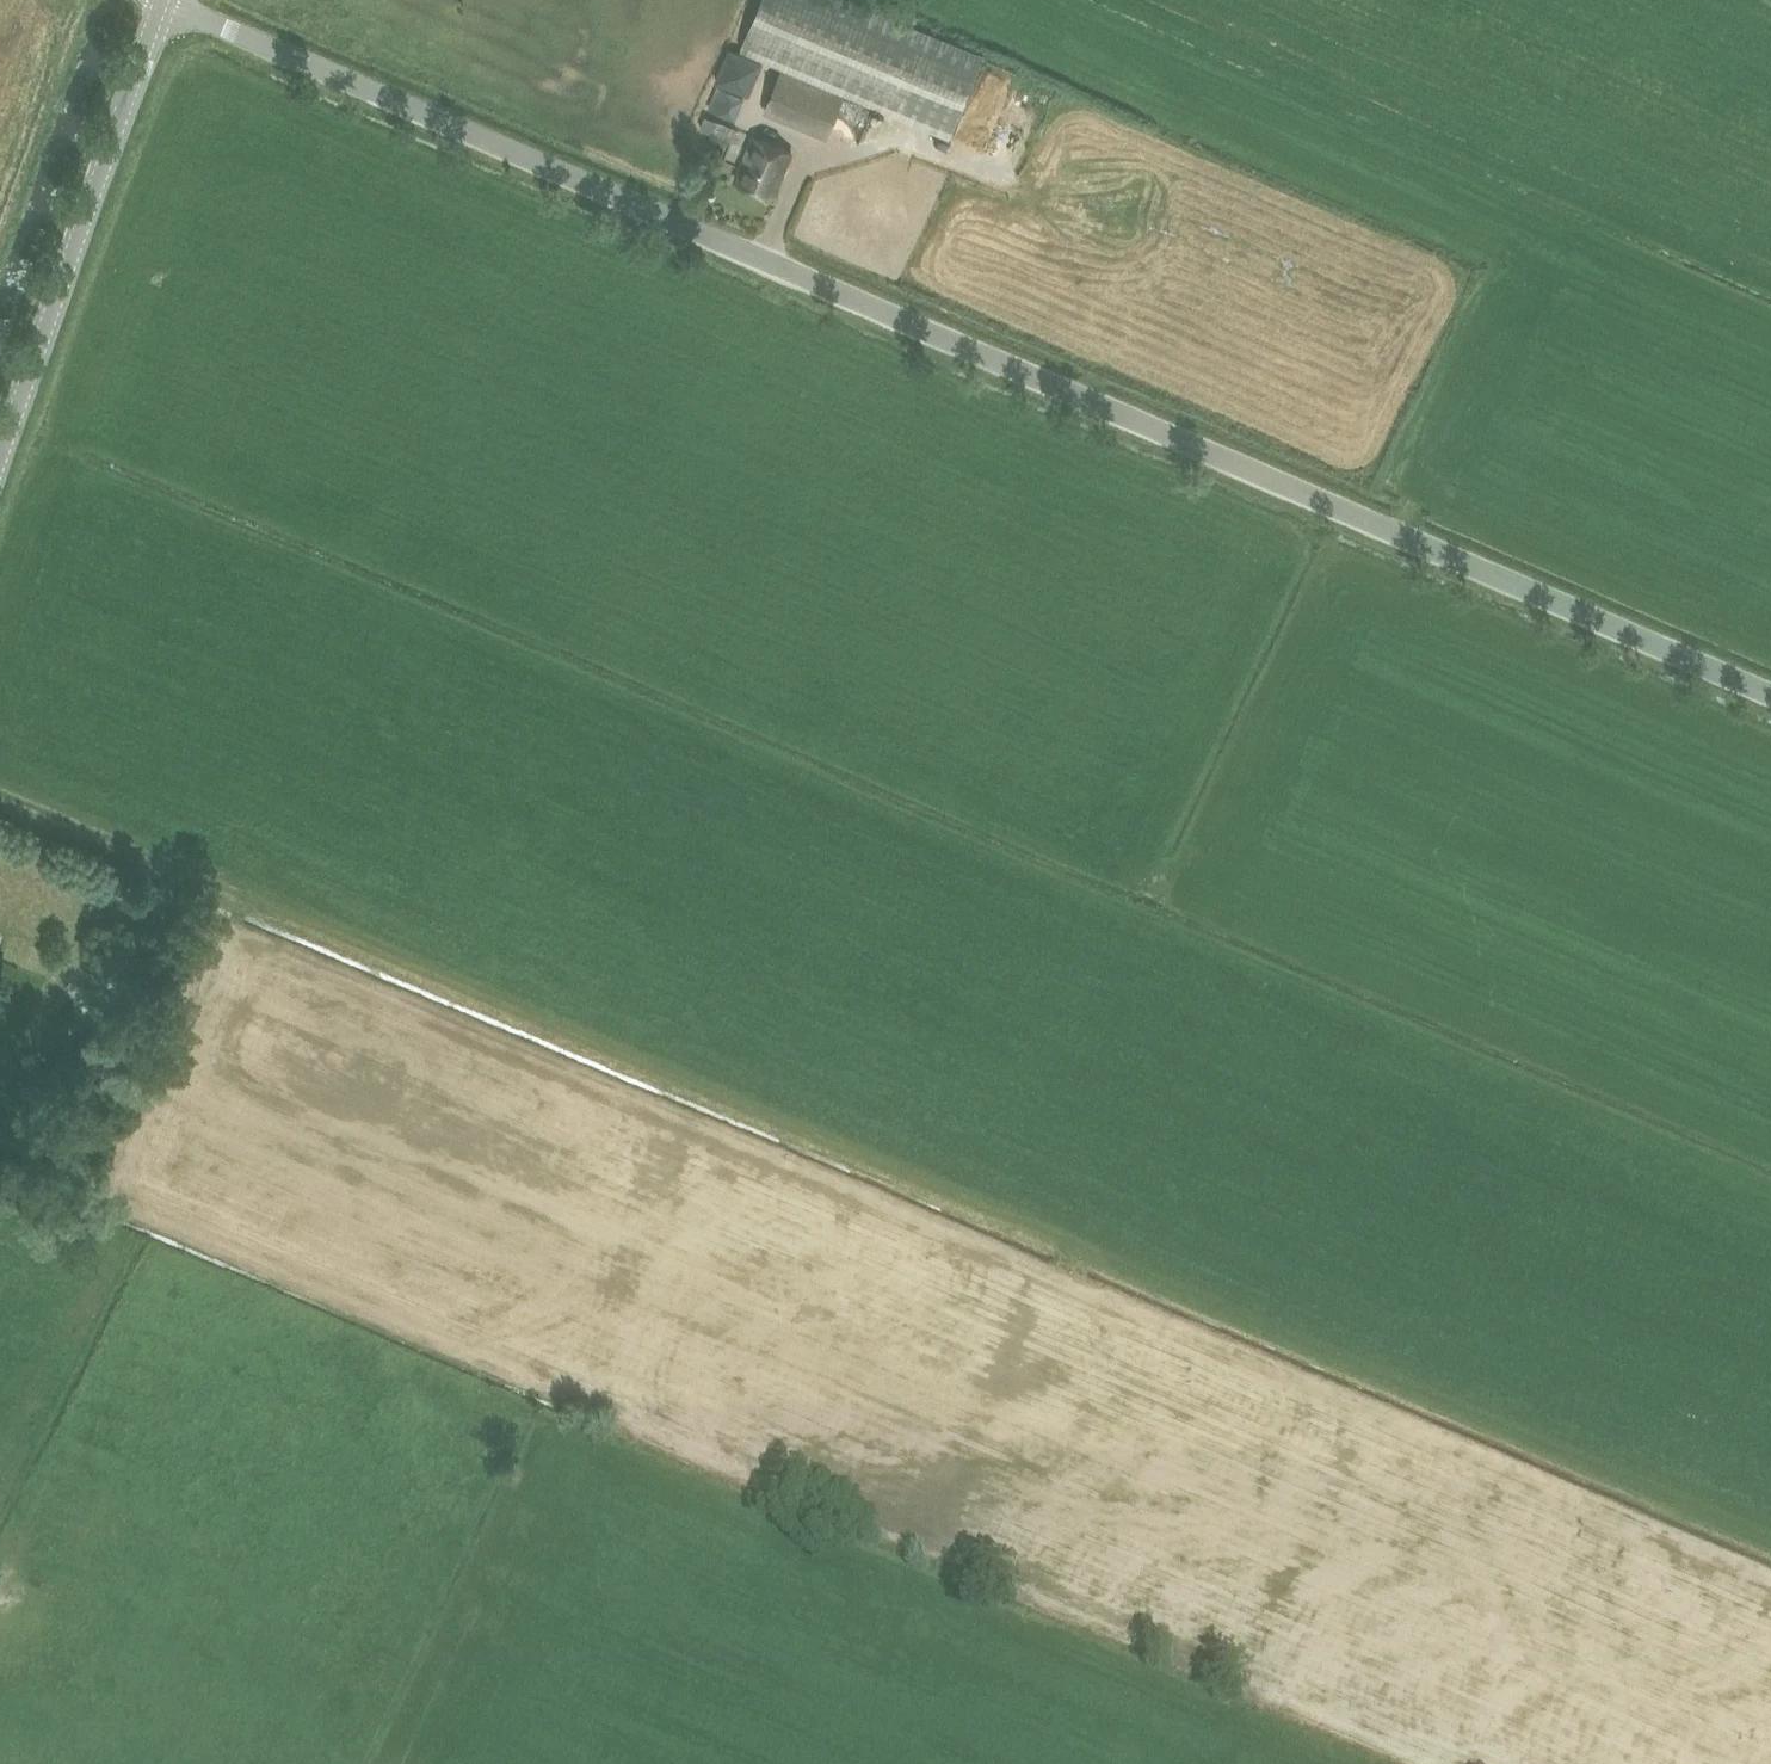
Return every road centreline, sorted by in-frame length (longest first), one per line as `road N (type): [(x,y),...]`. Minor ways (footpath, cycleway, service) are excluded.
road 1 (tertiary): [(1770,697),(166,1)]
road 2 (tertiary): [(0,470),(166,1)]

